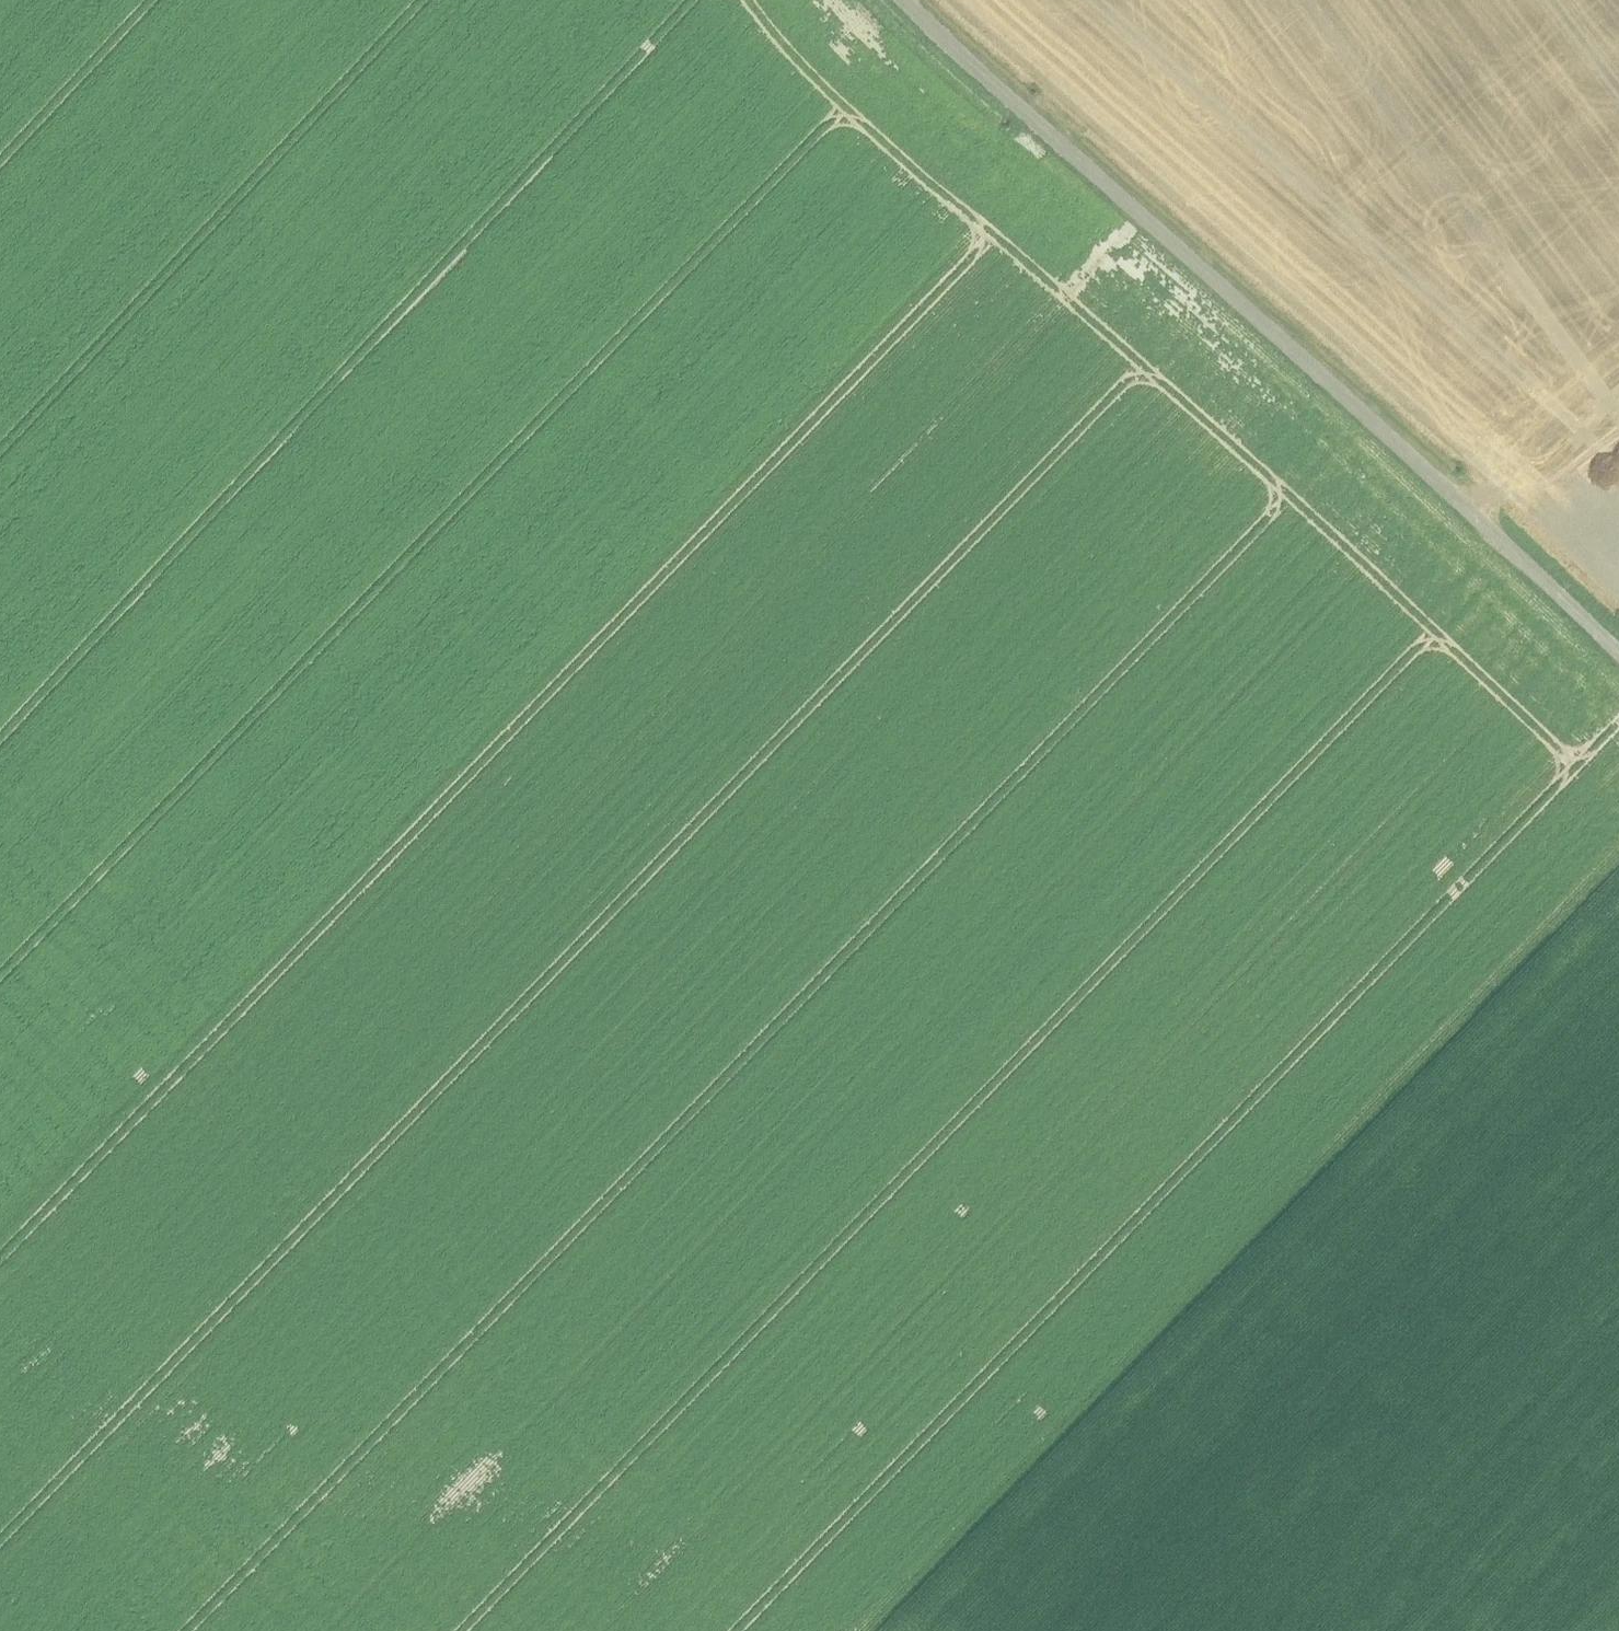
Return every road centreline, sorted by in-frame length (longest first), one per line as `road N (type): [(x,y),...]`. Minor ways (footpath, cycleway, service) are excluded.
road 1 (track): [(1618,668),(907,0)]

